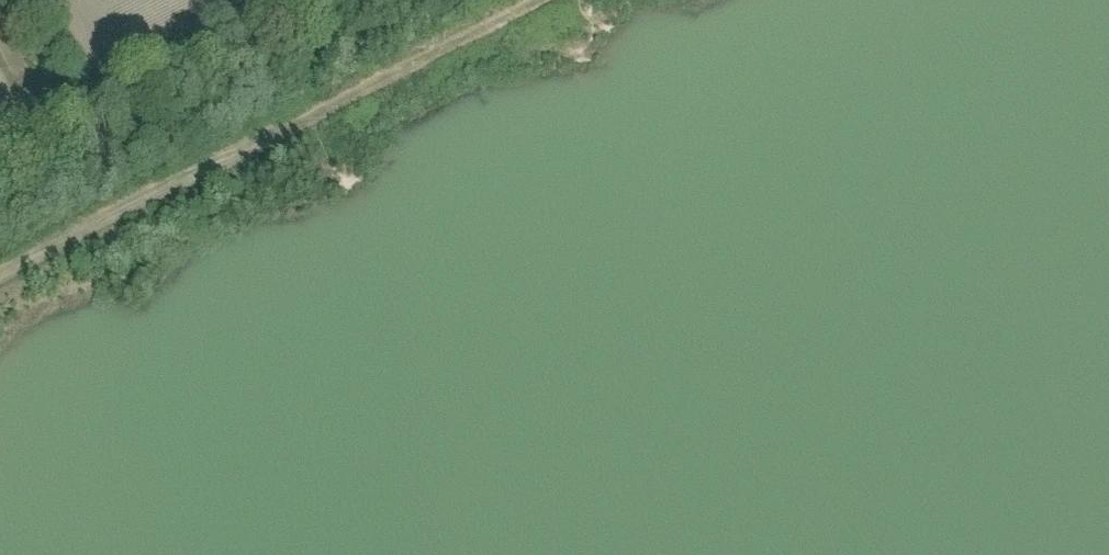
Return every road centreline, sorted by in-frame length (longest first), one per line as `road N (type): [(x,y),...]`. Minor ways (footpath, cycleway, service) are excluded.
road 1 (track): [(570,0),(0,280)]

